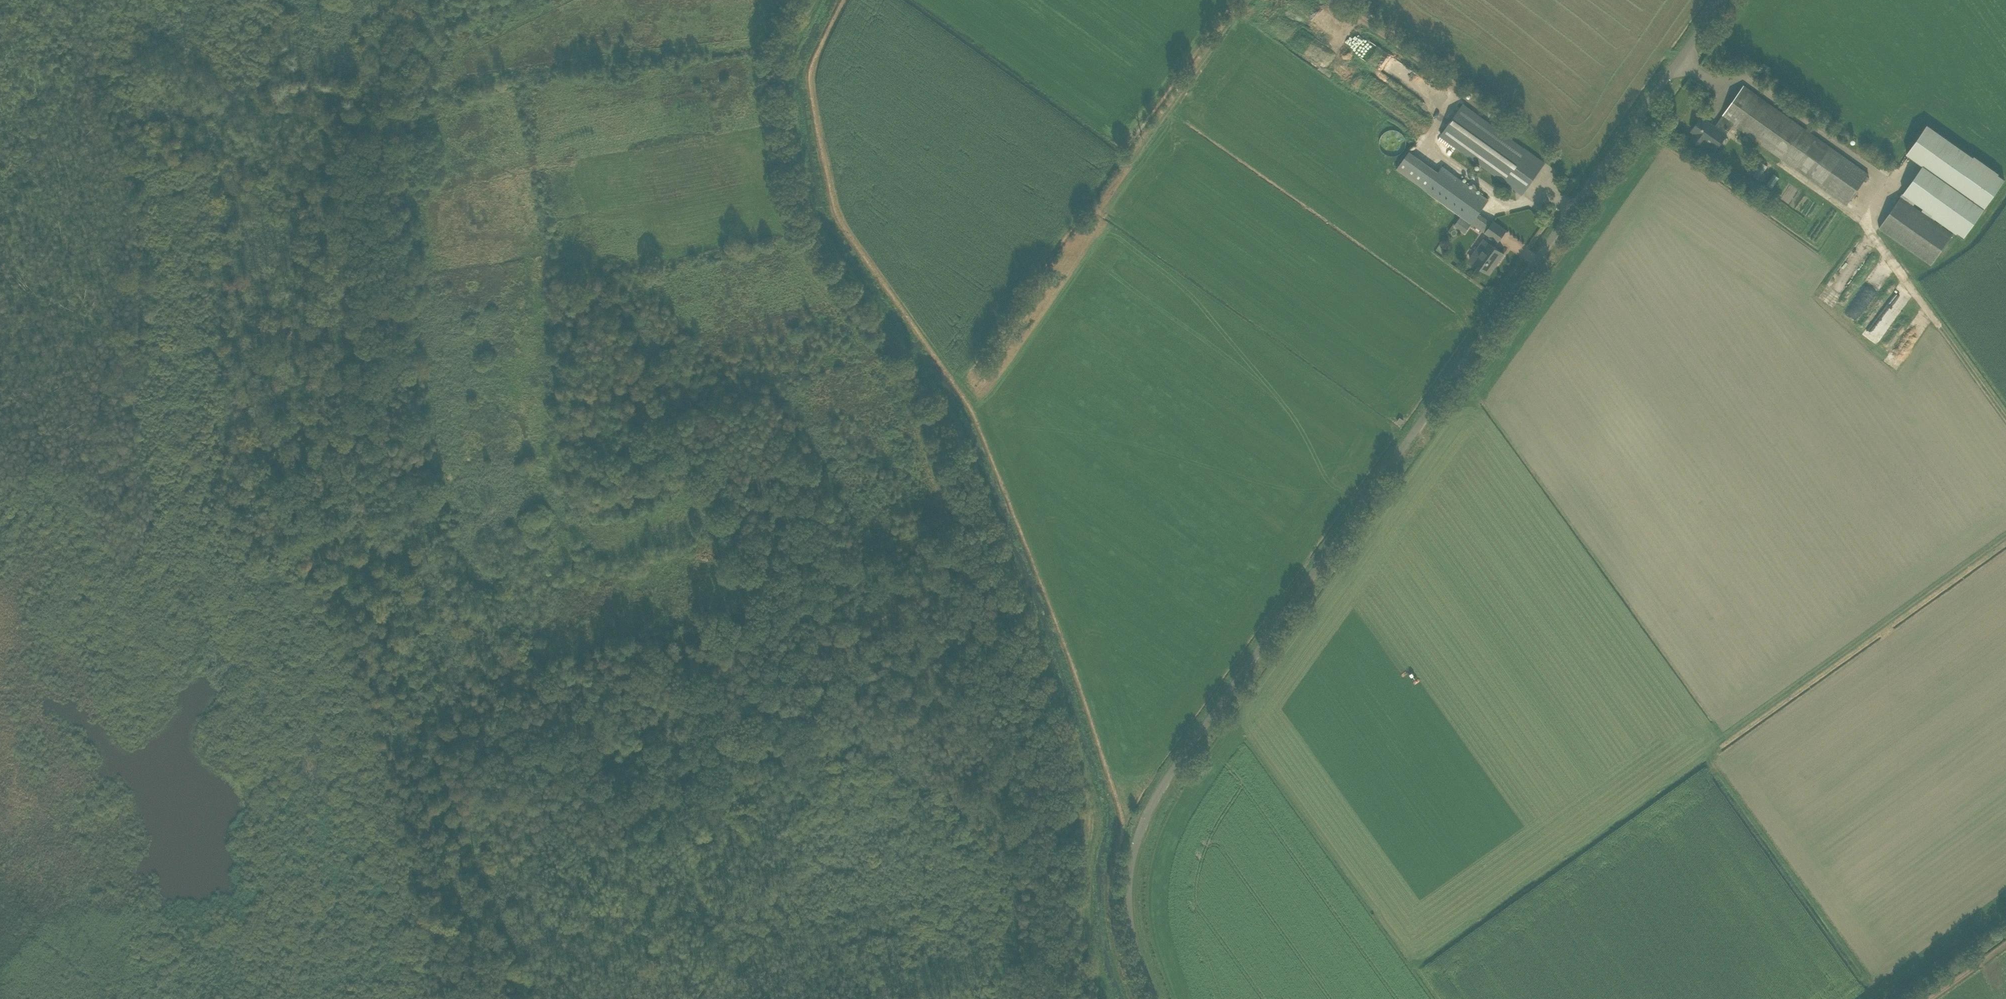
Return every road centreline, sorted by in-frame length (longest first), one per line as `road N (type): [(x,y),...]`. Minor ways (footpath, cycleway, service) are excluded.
road 1 (unclassified): [(1154,998),(1130,907),(1143,825),(1157,796),(1721,0)]

